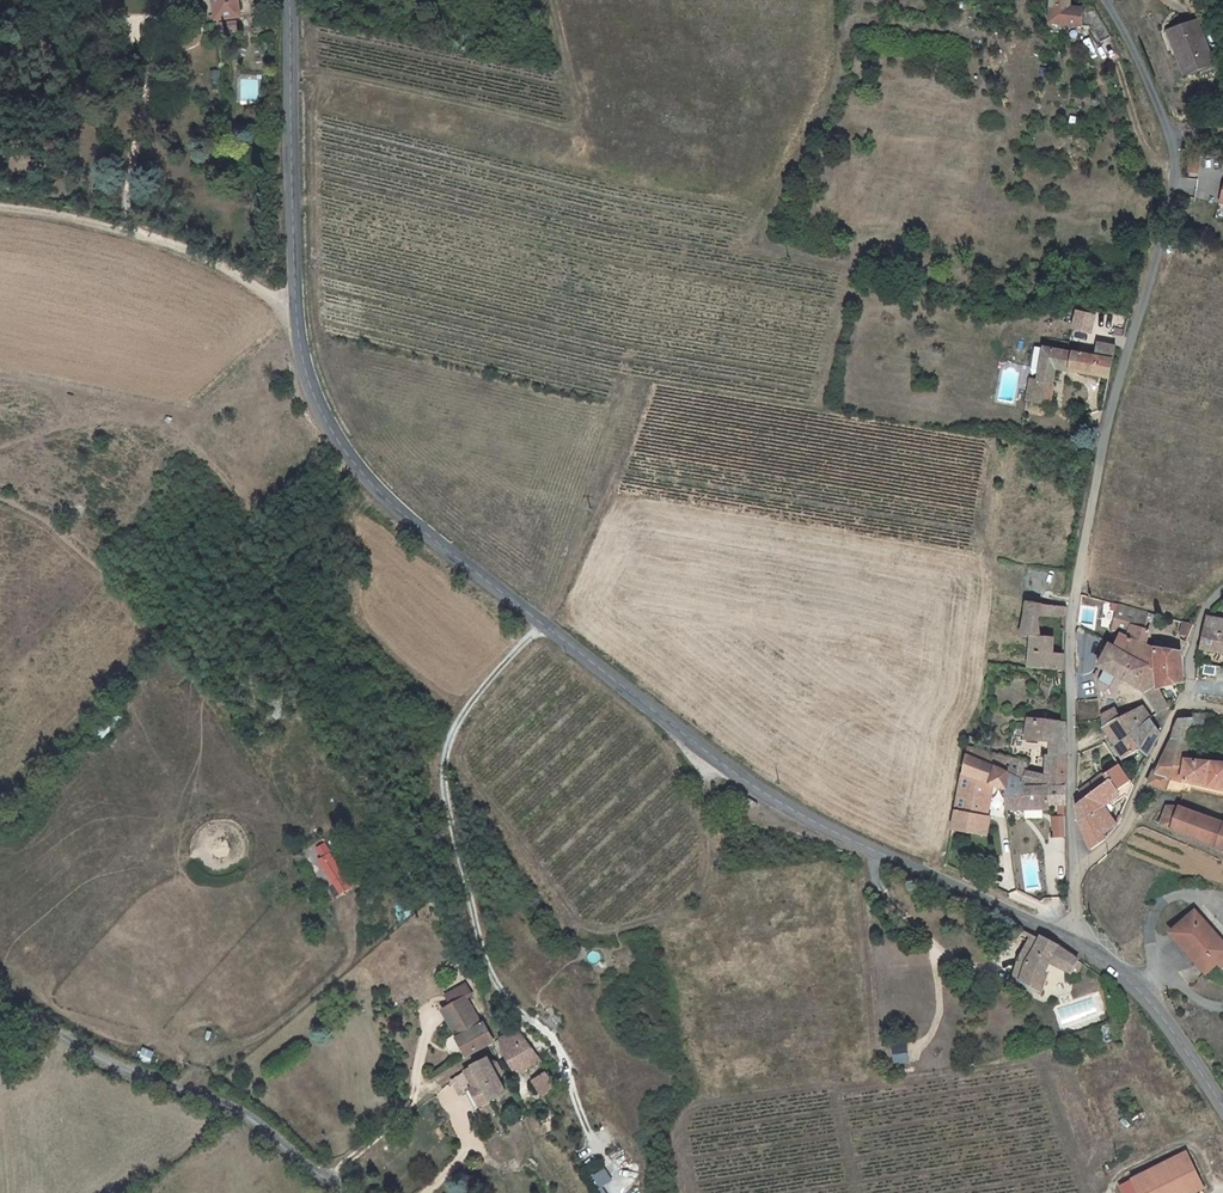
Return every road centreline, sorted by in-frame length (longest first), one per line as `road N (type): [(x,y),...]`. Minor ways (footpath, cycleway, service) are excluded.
road 1 (unclassified): [(1106,0),(1171,133),(1175,177),(1115,392),(1074,608),(1073,871)]
road 2 (tertiary): [(541,621),(378,492),(335,436),(309,382),(295,307),(290,0)]
road 3 (tertiary): [(1078,946),(807,819),(728,769),(541,621)]
road 4 (residential): [(580,1136),(550,1039),(497,994),(480,964),(441,775),(462,711),(541,621)]
road 5 (unclassified): [(343,1192),(255,1121),(208,1096),(123,1070),(0,1005)]
road 6 (unclassified): [(1073,871),(1122,827),(1189,681),(1197,629),(1222,591)]
road 7 (track): [(295,307),(127,231),(0,205)]
road 8 (tertiary): [(1222,1106),(1146,996),(1078,946)]

